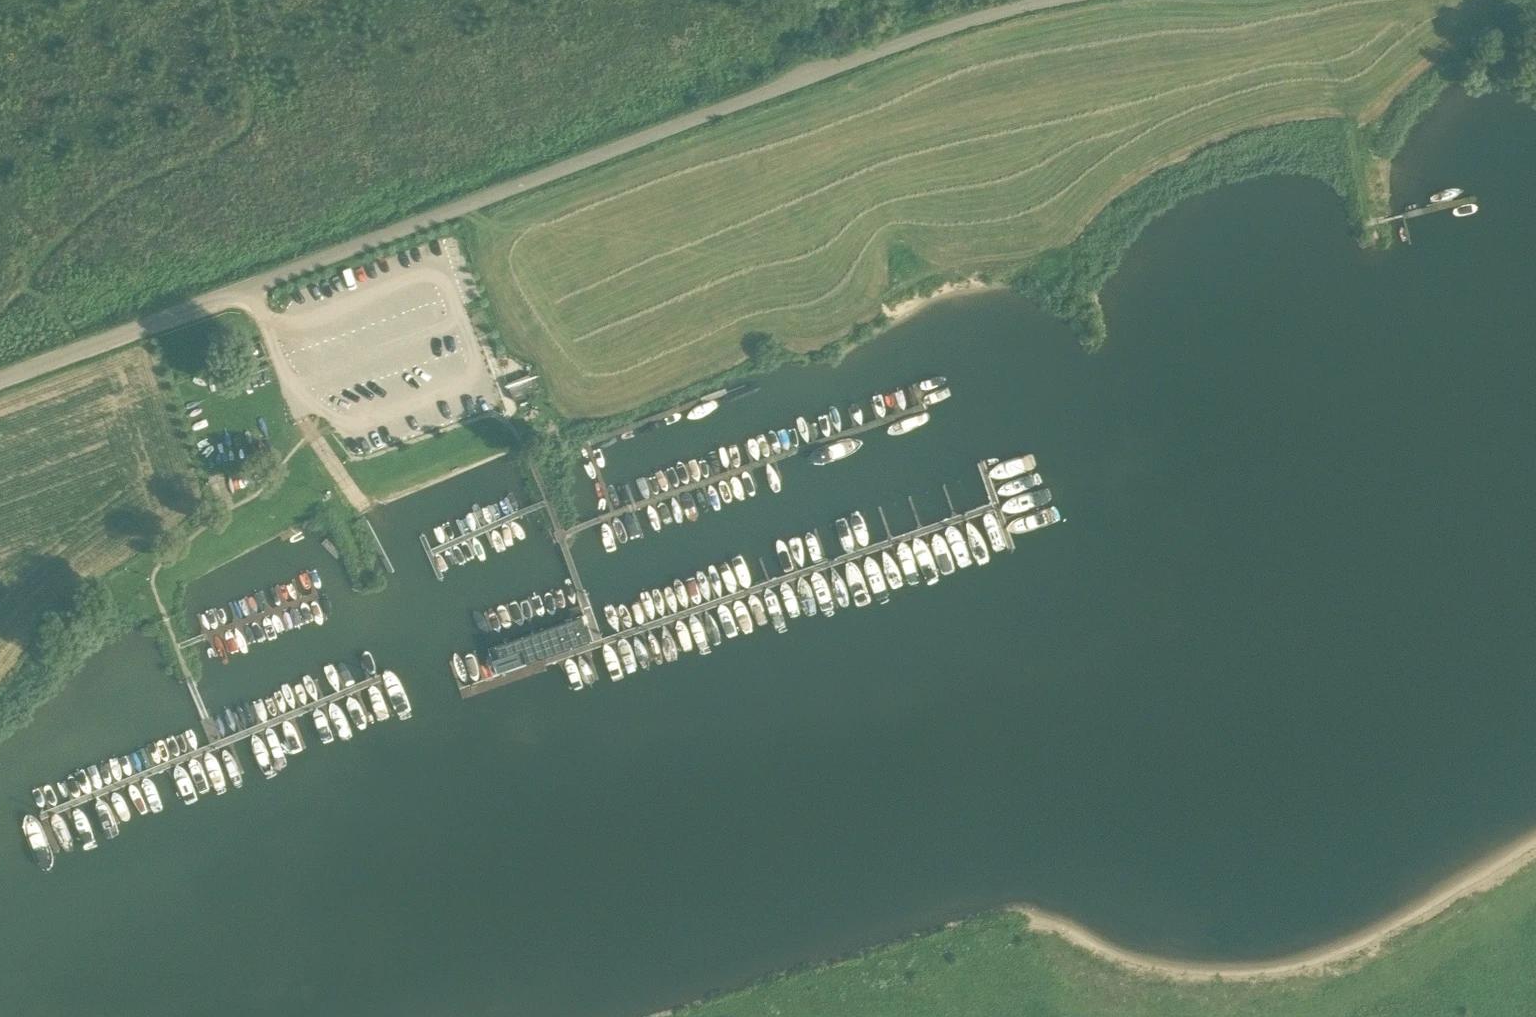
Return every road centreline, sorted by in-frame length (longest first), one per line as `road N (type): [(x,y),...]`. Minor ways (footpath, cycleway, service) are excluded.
road 1 (unclassified): [(0,378),(802,78),(1049,0)]

